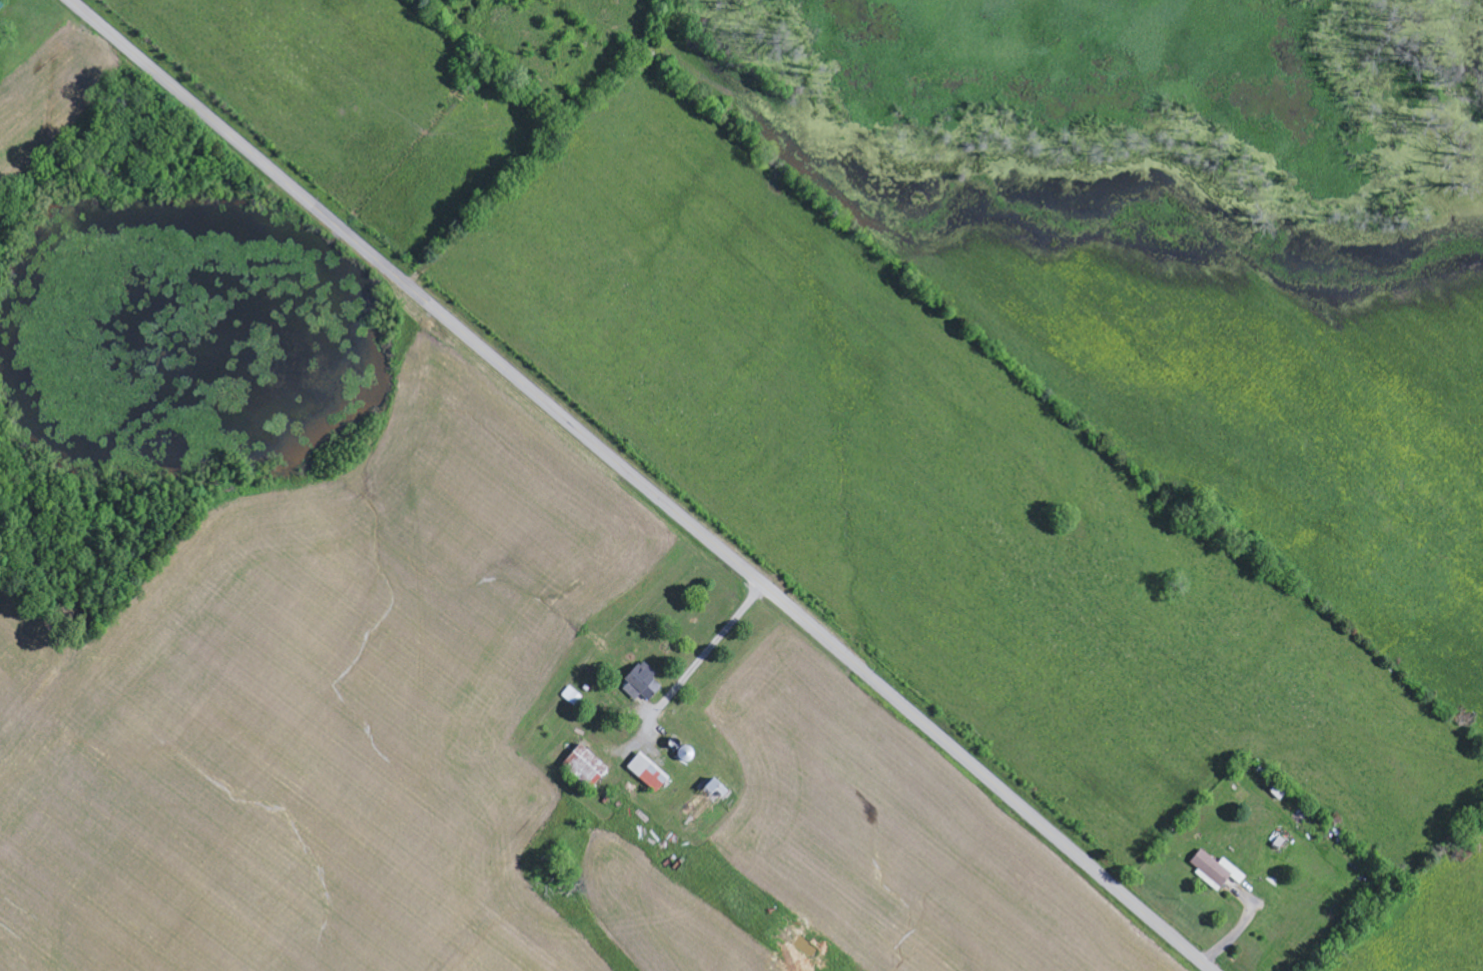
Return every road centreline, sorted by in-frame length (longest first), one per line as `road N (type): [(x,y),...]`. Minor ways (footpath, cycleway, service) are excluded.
road 1 (tertiary): [(1211,970),(71,0)]

